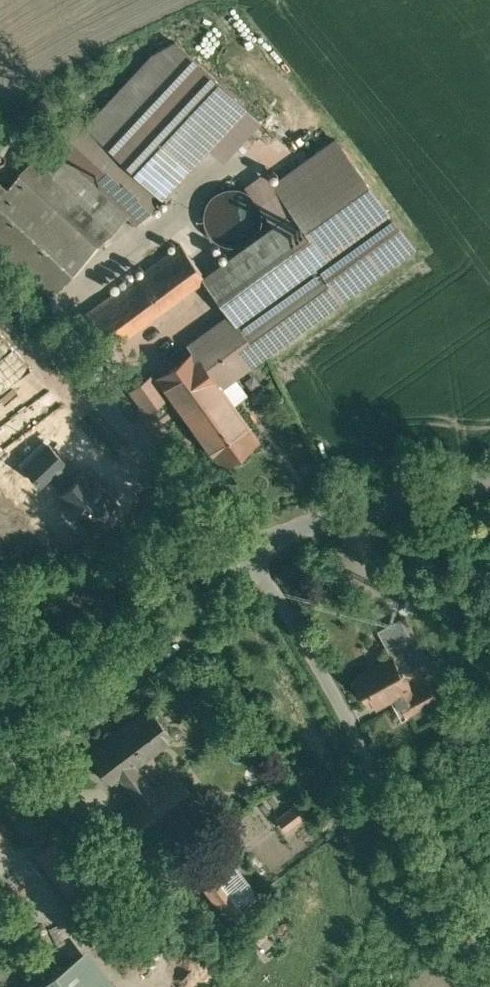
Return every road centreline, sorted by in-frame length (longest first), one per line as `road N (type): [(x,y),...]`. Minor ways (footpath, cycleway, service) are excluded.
road 1 (residential): [(489,947),(395,823),(252,540)]
road 2 (unclassified): [(252,540),(176,639),(0,772)]
road 3 (unclassified): [(0,287),(131,425),(176,491),(178,556)]
road 4 (unclassified): [(489,478),(252,540)]
road 5 (unclassified): [(178,556),(0,608)]

